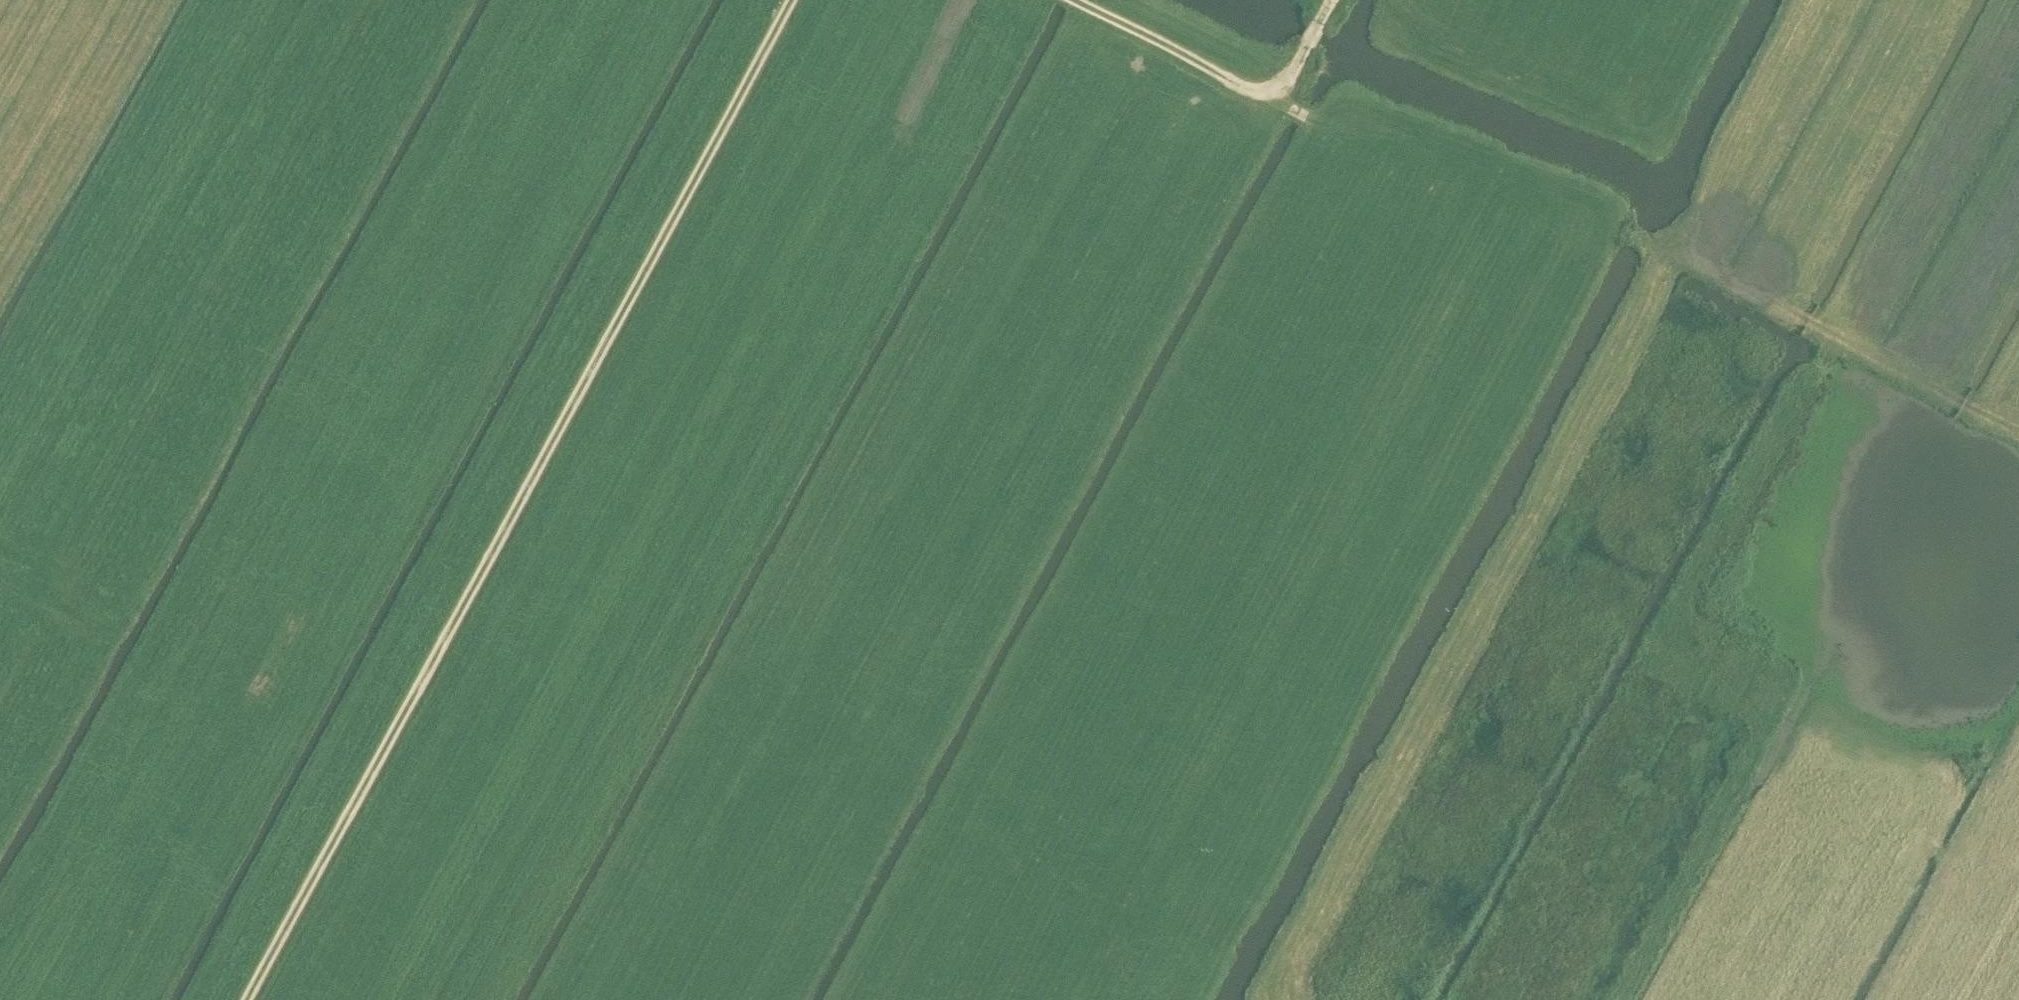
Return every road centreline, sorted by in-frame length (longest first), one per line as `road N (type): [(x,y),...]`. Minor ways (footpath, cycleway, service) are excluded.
road 1 (track): [(246,999),(791,0)]
road 2 (track): [(1080,0),(1280,95),(1333,0)]

